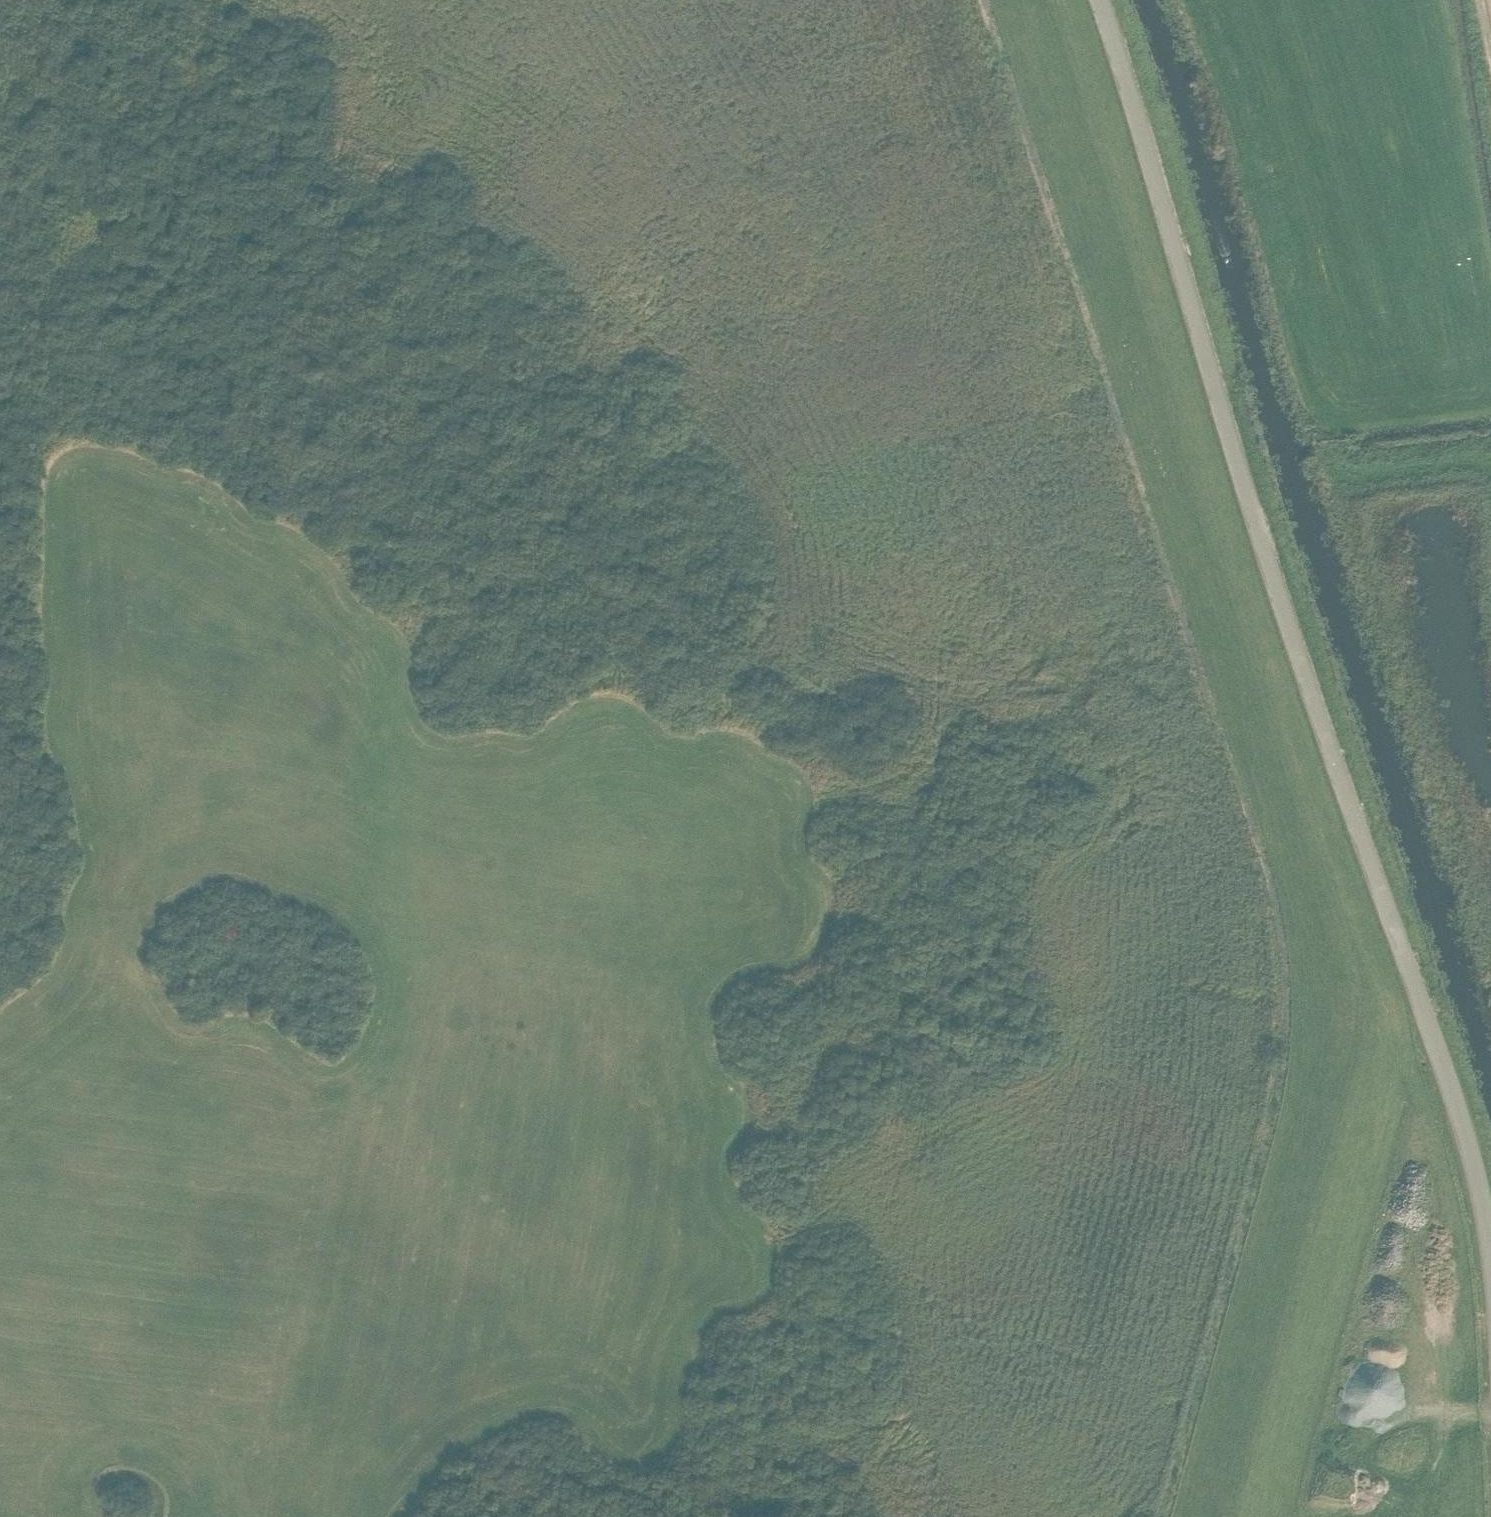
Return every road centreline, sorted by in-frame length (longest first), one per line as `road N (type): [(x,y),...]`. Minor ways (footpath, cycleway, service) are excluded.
road 1 (tertiary): [(1490,1256),(1455,1101),(1282,606),(1099,0)]

